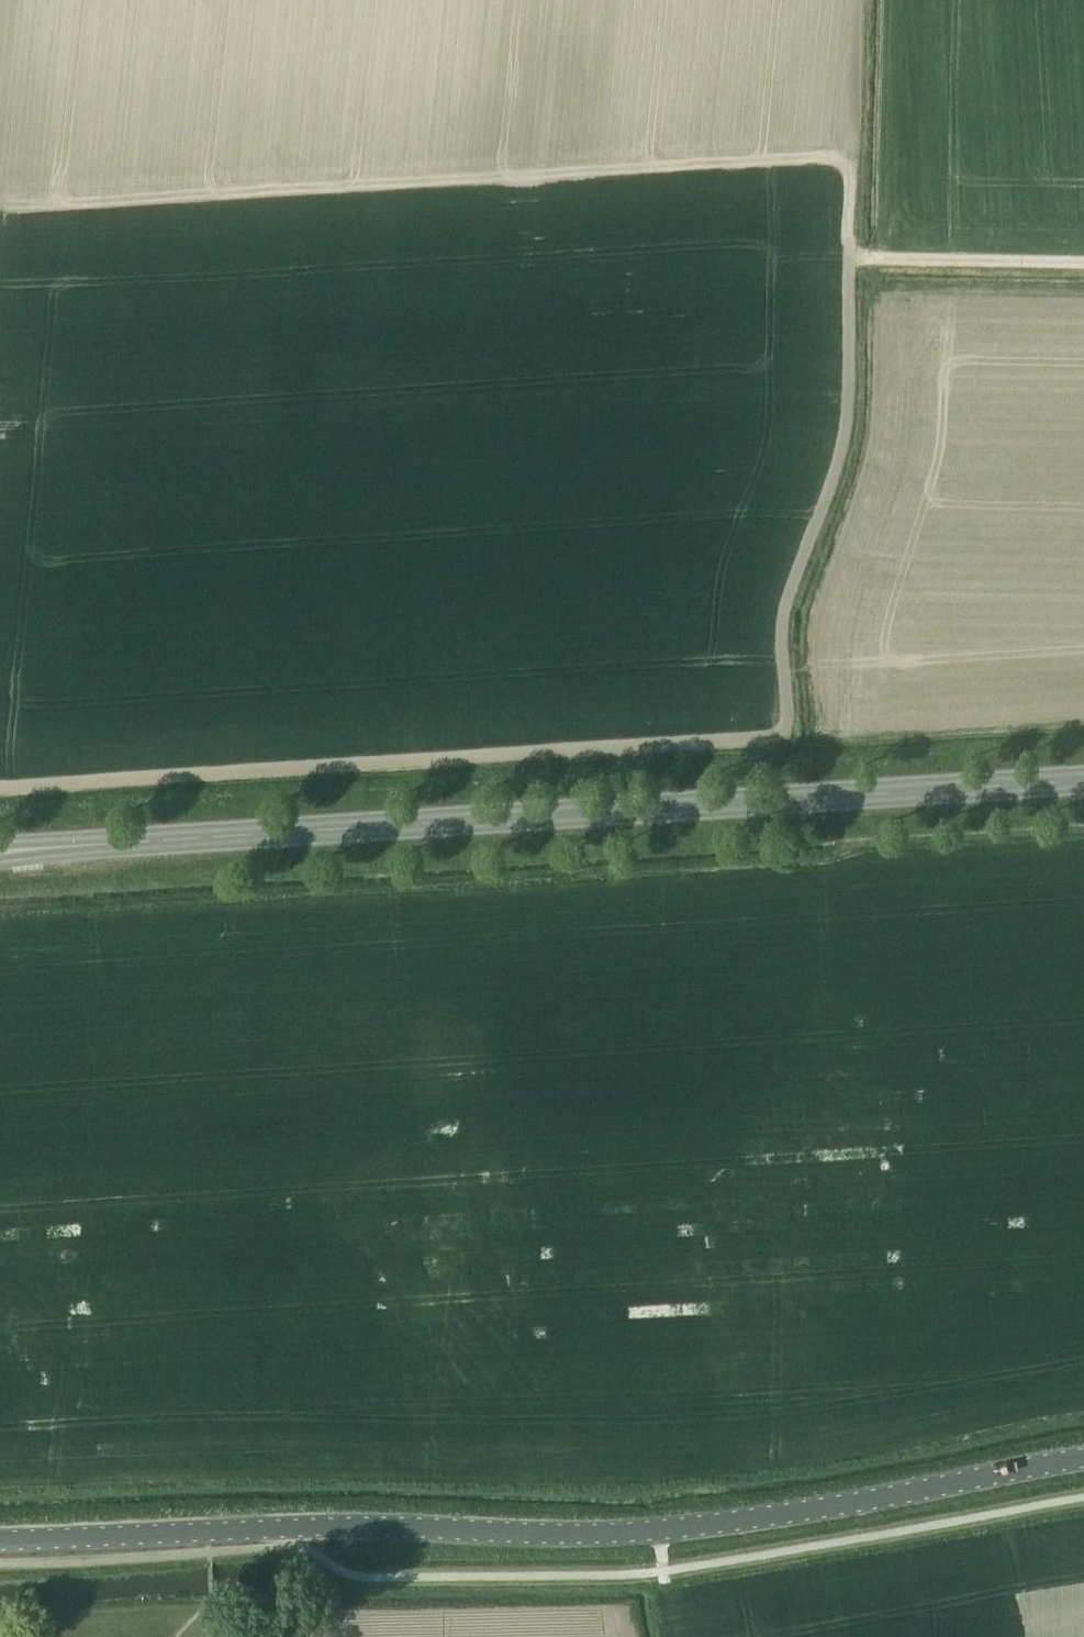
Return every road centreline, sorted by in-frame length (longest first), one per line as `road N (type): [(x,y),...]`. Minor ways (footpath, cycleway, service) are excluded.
road 1 (tertiary): [(1083,1454),(659,1527),(348,1522),(0,1537)]
road 2 (primary): [(0,856),(1083,781)]

